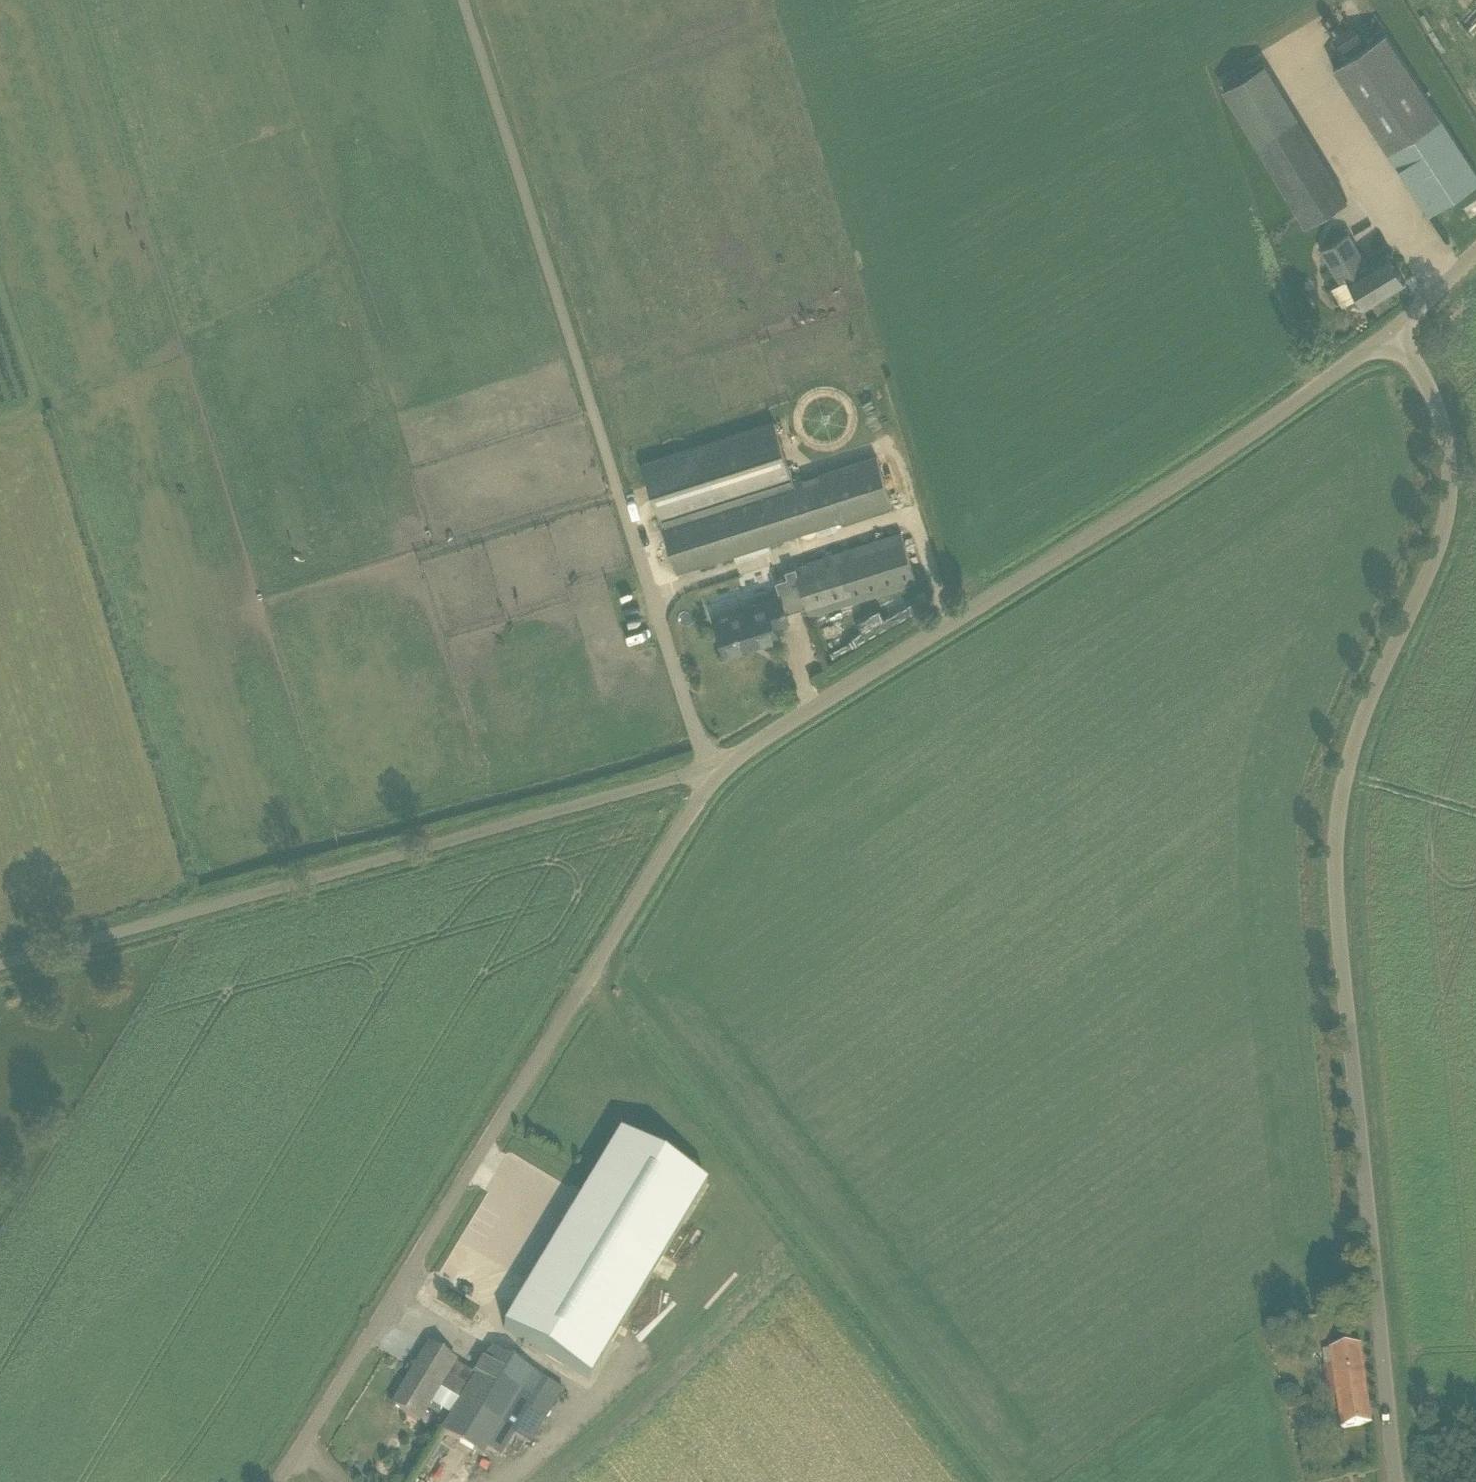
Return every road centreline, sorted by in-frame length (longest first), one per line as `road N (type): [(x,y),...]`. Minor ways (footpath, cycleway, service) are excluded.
road 1 (unclassified): [(1396,1481),(1337,897),(1338,813),(1351,743),(1428,568),(1455,453),(1440,408),(1395,333)]
road 2 (unclassified): [(280,1481),(715,769)]
road 3 (unclassified): [(715,769),(700,746),(464,0)]
road 4 (unclassified): [(715,769),(1395,333)]
road 5 (unclassified): [(0,965),(715,769)]

